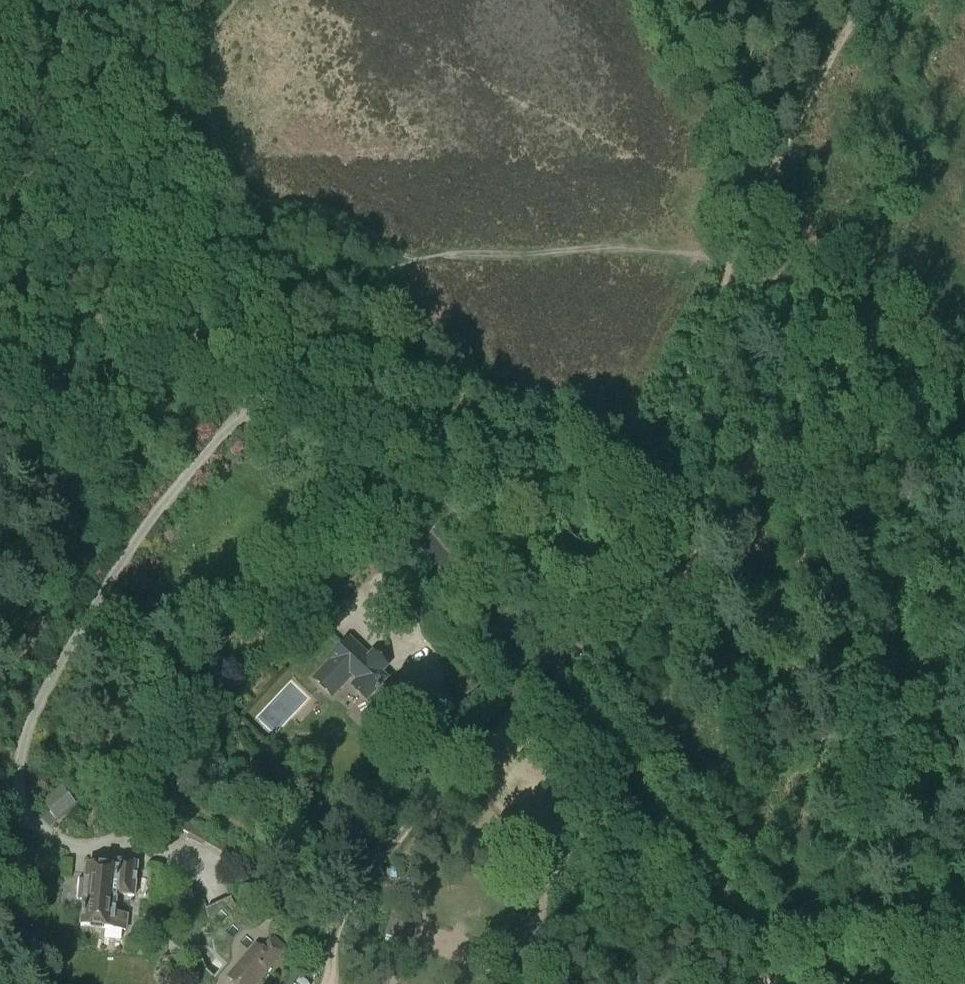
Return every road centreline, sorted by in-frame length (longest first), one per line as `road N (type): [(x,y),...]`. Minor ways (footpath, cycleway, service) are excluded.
road 1 (track): [(304,297),(528,575),(568,639),(594,601),(755,202),(822,282),(910,336),(964,350)]
road 2 (unclassified): [(783,983),(538,666),(303,395),(242,356)]
road 3 (track): [(755,202),(791,303),(964,639)]
road 4 (track): [(0,371),(128,490),(197,404),(304,297)]
road 5 (track): [(261,335),(208,286),(0,29)]
road 6 (track): [(304,297),(77,0)]
road 7 (track): [(865,0),(755,202)]
road 8 (track): [(755,202),(650,0)]

